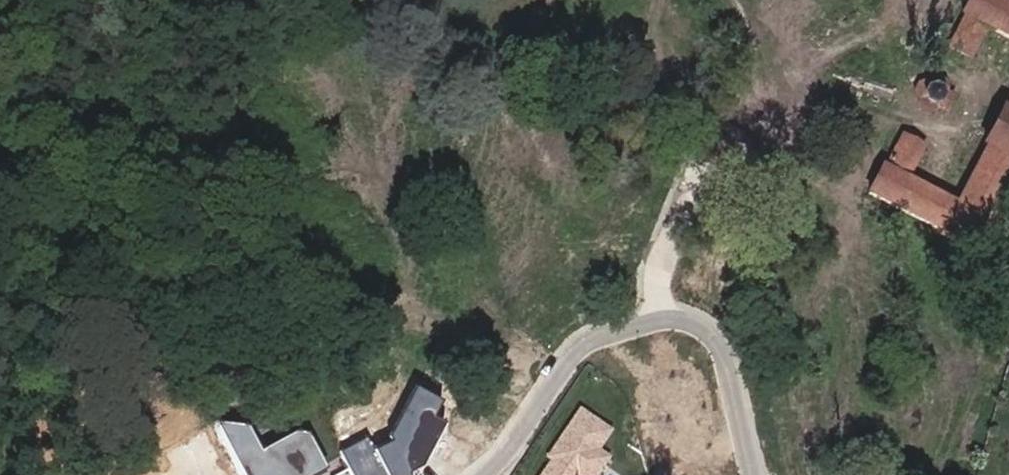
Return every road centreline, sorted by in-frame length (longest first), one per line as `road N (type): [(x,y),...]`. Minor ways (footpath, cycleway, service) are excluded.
road 1 (residential): [(751,474),(716,339),(685,322),(661,321),(579,350),(485,474)]

